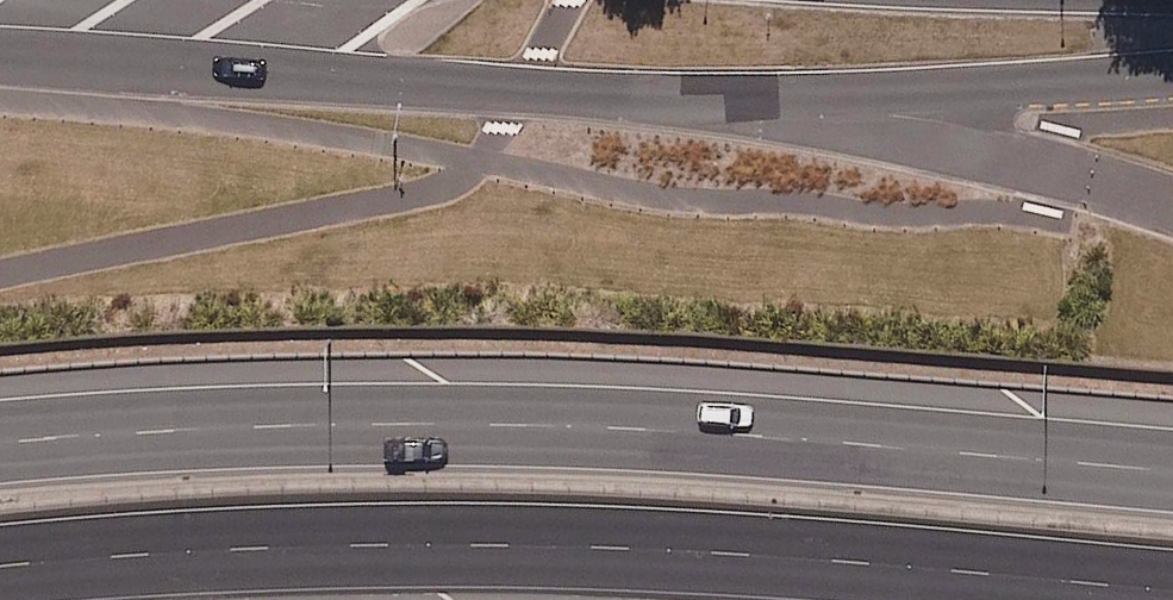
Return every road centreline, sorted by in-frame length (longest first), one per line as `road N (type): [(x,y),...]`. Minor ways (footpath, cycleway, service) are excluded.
road 1 (motorway): [(1172,588),(636,545),(281,544),(0,565)]
road 2 (motorway): [(0,441),(383,420),(793,436),(1172,469)]
road 3 (secondary): [(1172,53),(1080,79),(748,97),(320,76),(69,0)]

